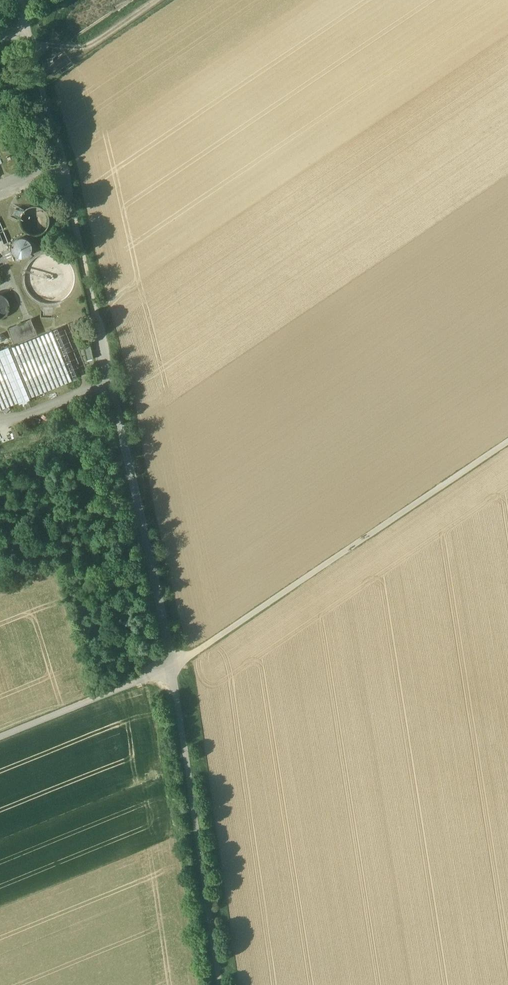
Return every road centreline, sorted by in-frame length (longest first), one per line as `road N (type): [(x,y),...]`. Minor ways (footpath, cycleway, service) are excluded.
road 1 (track): [(172,666),(20,0)]
road 2 (track): [(172,666),(507,442)]
road 3 (track): [(220,984),(172,666)]
road 4 (track): [(0,737),(172,666)]
road 5 (unclassified): [(0,426),(112,382)]

